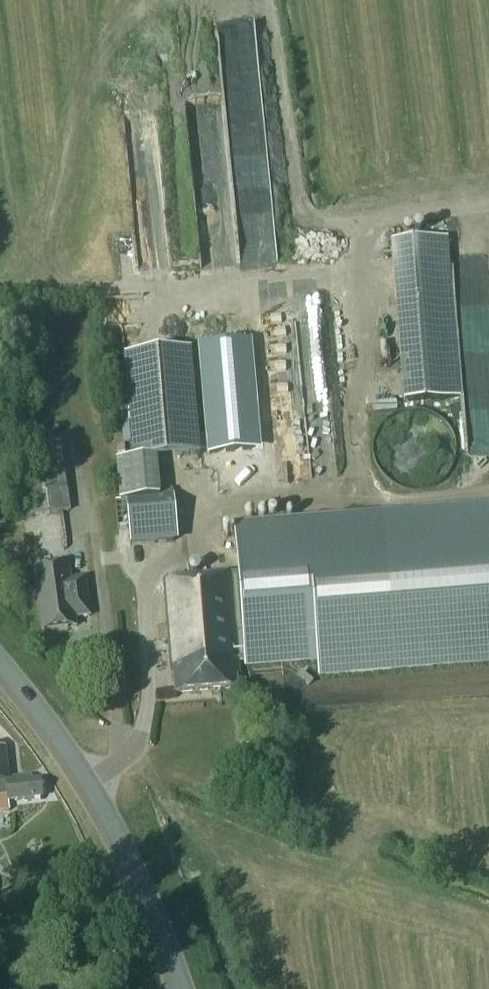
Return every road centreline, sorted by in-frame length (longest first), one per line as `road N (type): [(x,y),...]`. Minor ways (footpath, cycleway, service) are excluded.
road 1 (unclassified): [(180,988),(138,876),(86,781),(0,665)]
road 2 (track): [(488,206),(329,224)]

